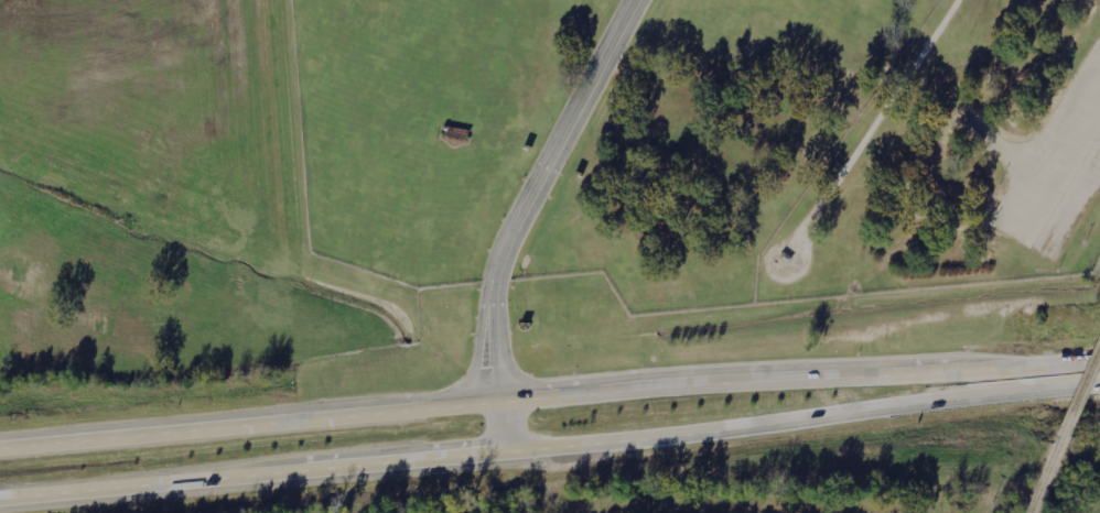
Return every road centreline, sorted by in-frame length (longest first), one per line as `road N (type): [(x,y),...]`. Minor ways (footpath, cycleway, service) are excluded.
road 1 (trunk): [(0,497),(680,437),(1099,385)]
road 2 (trunk): [(1099,361),(0,442)]

